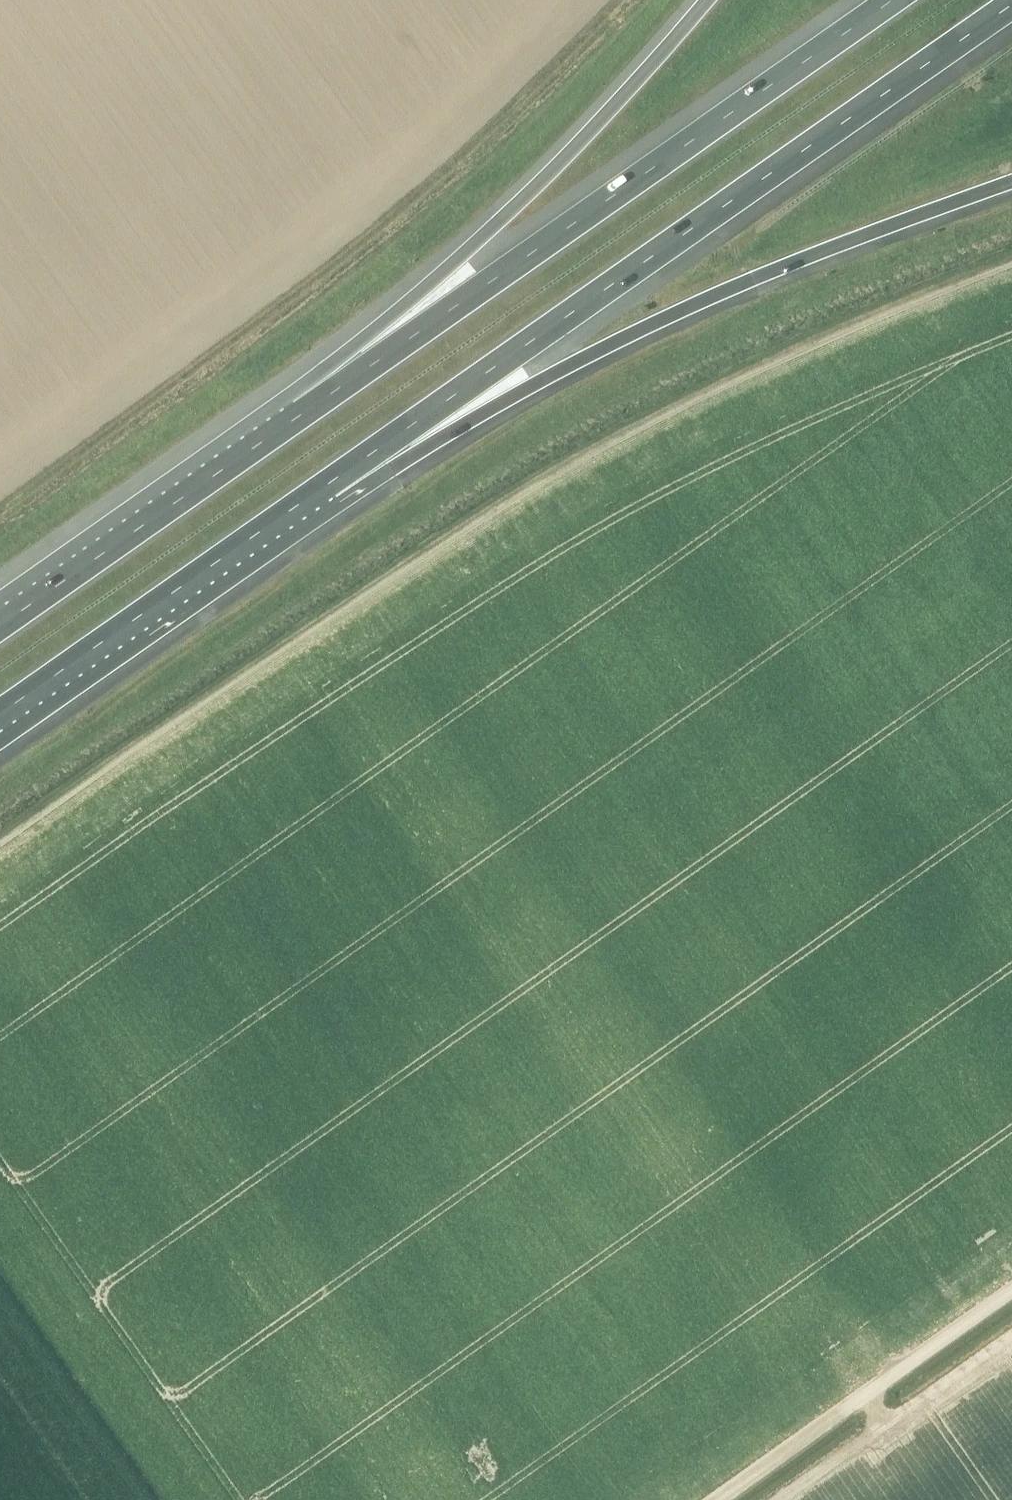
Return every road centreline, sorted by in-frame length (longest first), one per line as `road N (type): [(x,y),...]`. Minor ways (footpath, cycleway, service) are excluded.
road 1 (motorway): [(327,484),(1011,5)]
road 2 (motorway): [(327,484),(682,309),(1011,182)]
road 3 (motorway): [(894,0),(301,414)]
road 4 (motorway): [(707,0),(550,174),(301,414)]
road 5 (motorway): [(0,713),(327,484)]
road 6 (motorway): [(301,414),(0,625)]
road 7 (track): [(1011,1291),(842,1411)]
road 8 (track): [(1011,1330),(874,1427)]

